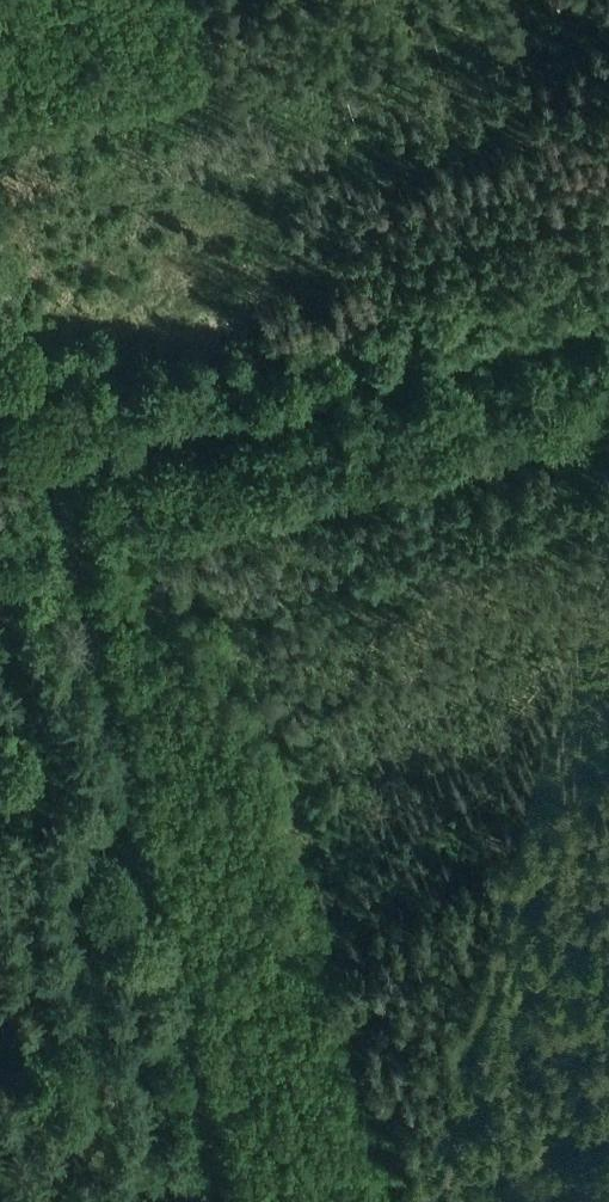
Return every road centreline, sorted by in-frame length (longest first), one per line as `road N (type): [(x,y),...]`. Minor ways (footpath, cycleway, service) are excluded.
road 1 (track): [(0,324),(222,1201)]
road 2 (track): [(47,509),(608,368)]
road 3 (track): [(608,1160),(430,1201)]

